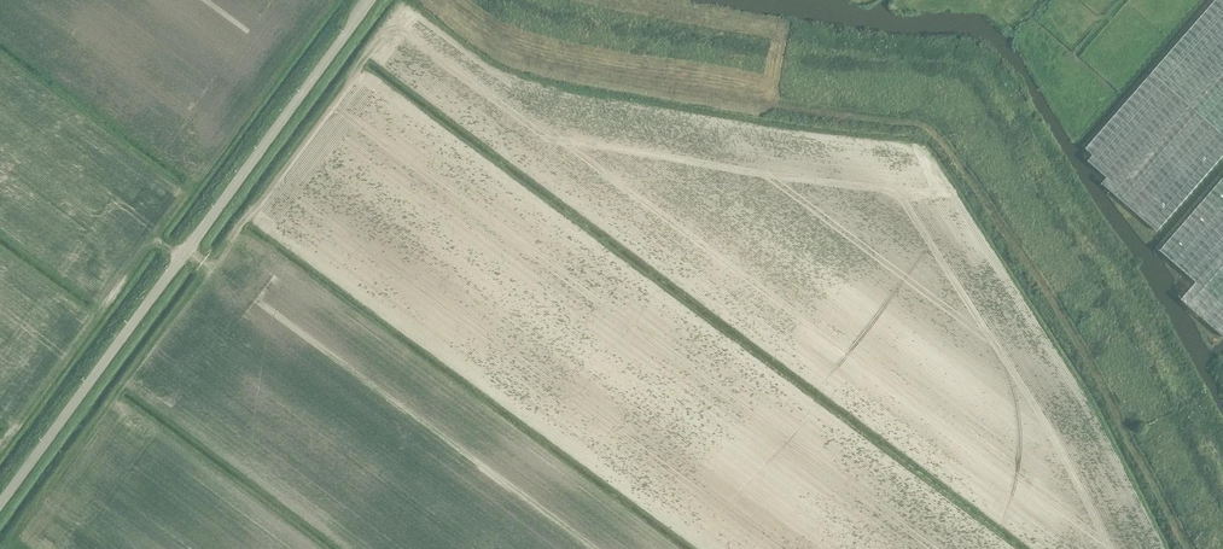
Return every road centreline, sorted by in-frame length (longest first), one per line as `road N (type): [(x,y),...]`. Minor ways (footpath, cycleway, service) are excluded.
road 1 (unclassified): [(0,502),(369,0)]

